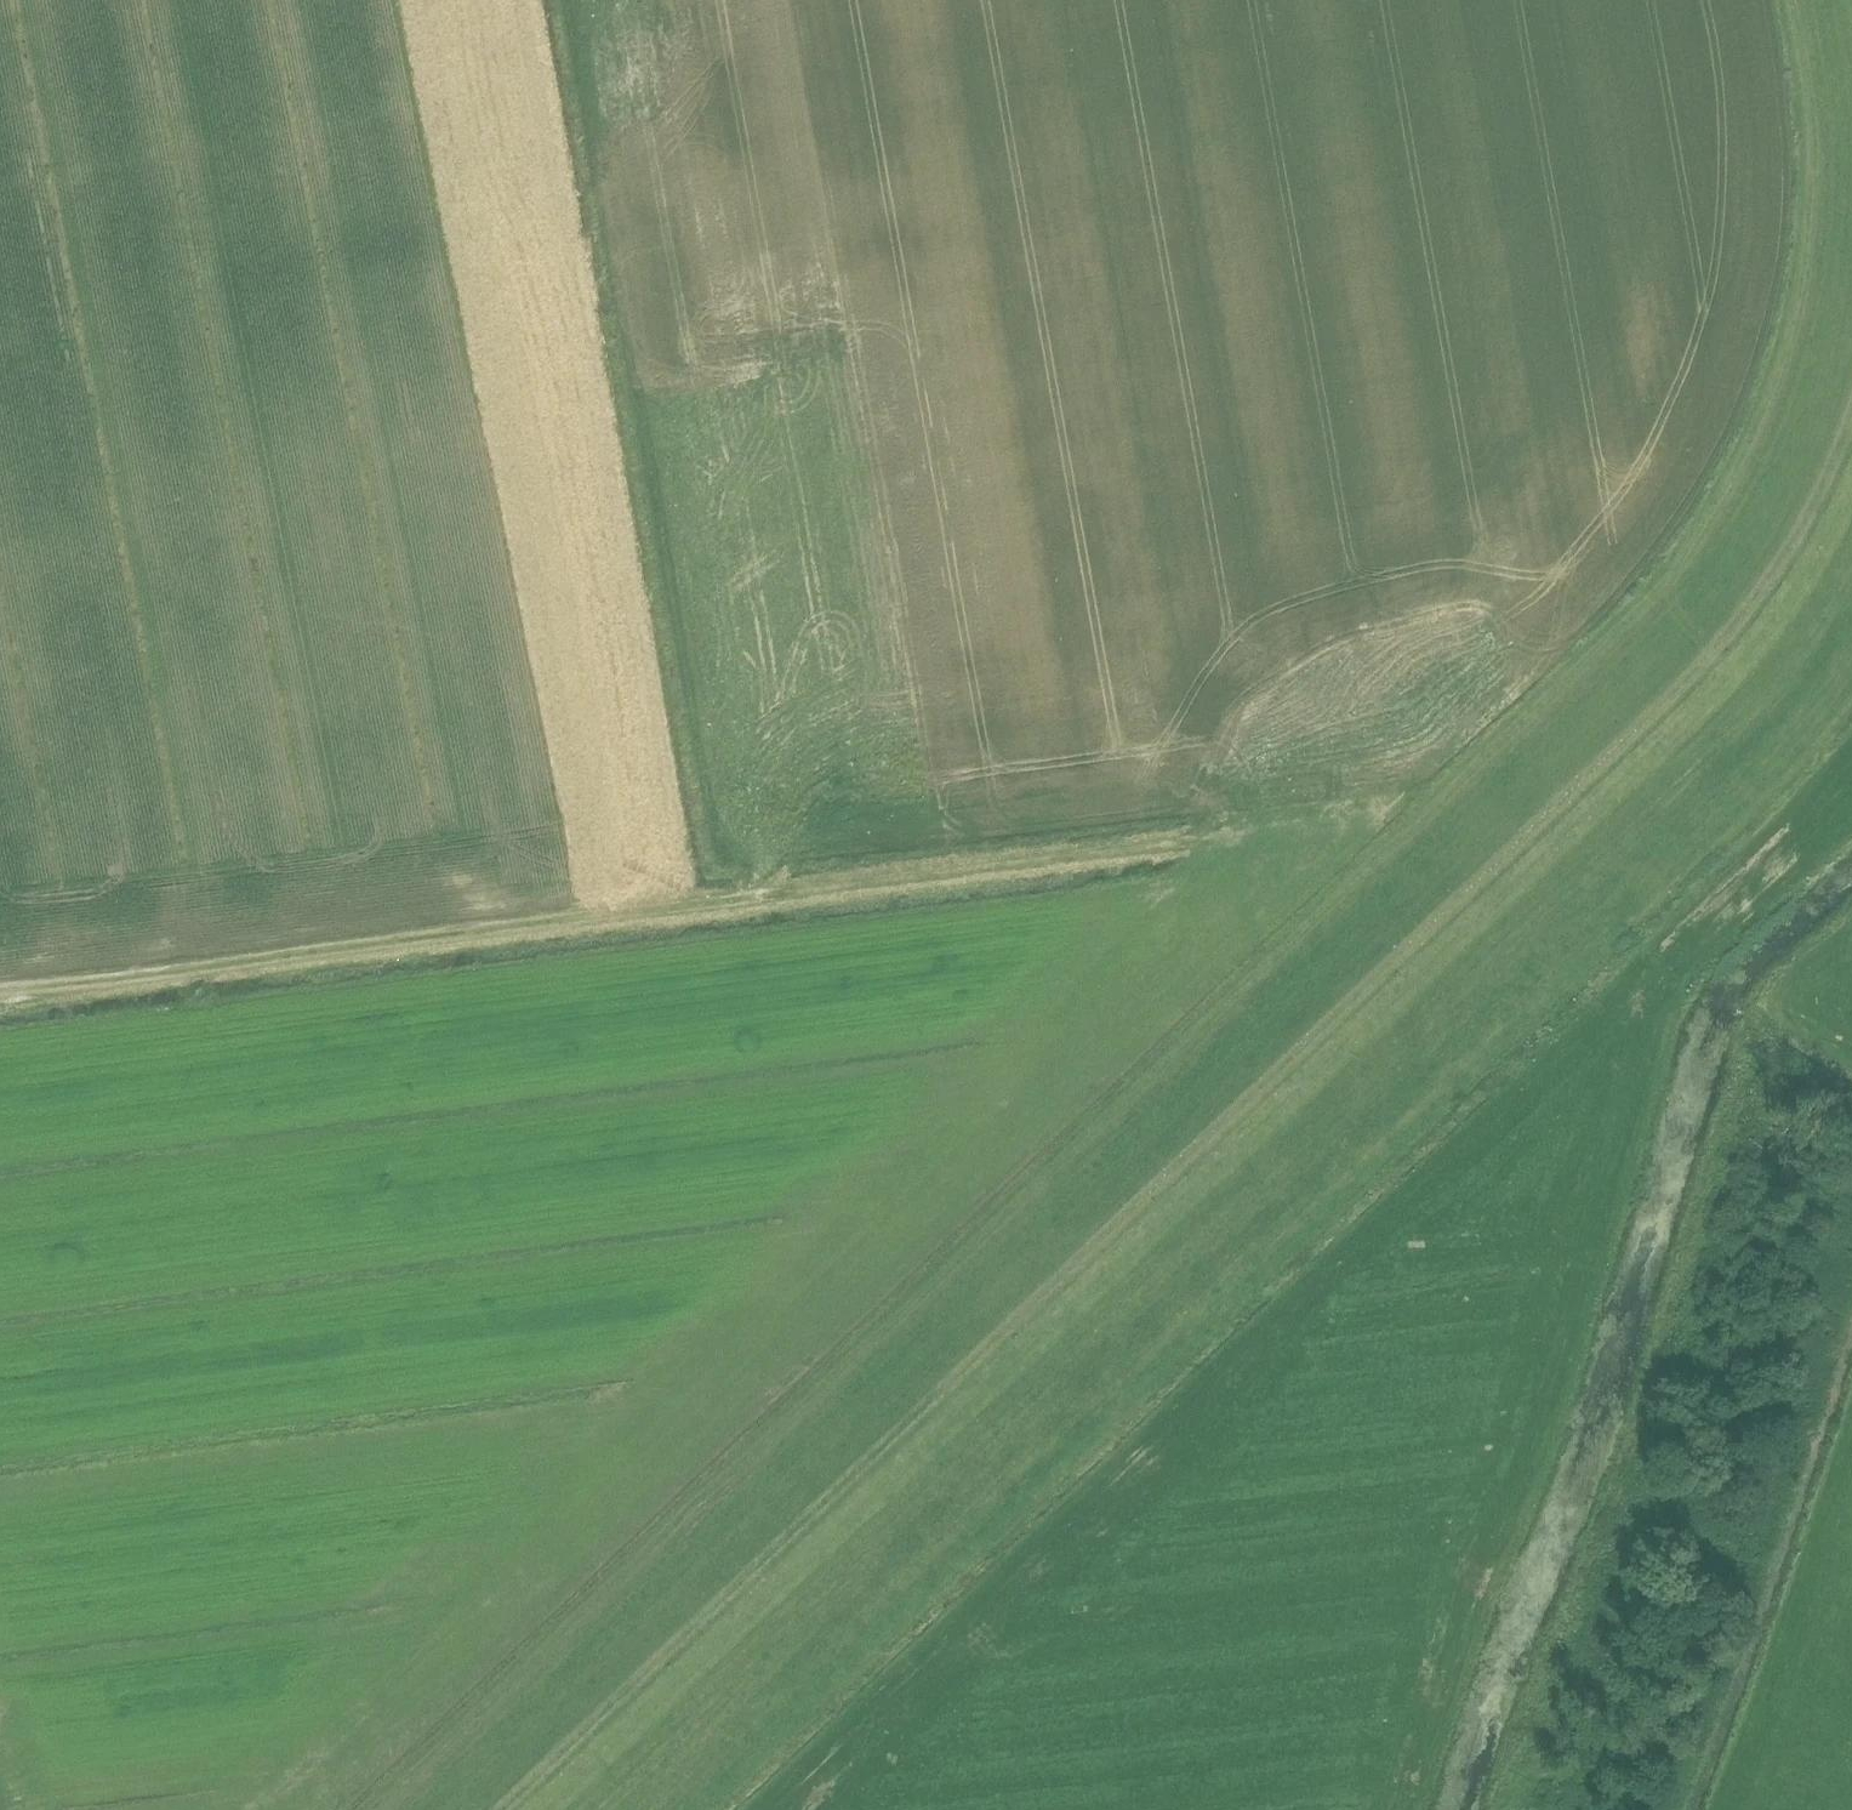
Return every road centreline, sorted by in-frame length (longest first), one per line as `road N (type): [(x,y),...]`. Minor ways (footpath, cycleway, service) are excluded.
road 1 (track): [(502,1809),(1688,679),(1785,552),(1851,411)]
road 2 (track): [(0,999),(1192,841)]

